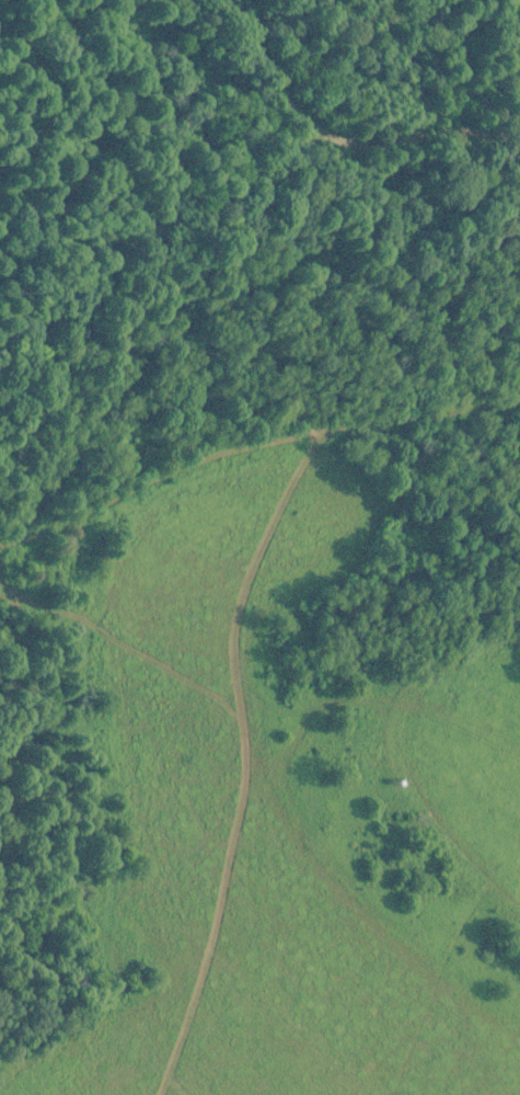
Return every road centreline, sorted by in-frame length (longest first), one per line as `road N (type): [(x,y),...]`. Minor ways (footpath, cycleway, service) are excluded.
road 1 (residential): [(519,143),(452,129),(359,137),(333,129),(282,94),(211,0)]

